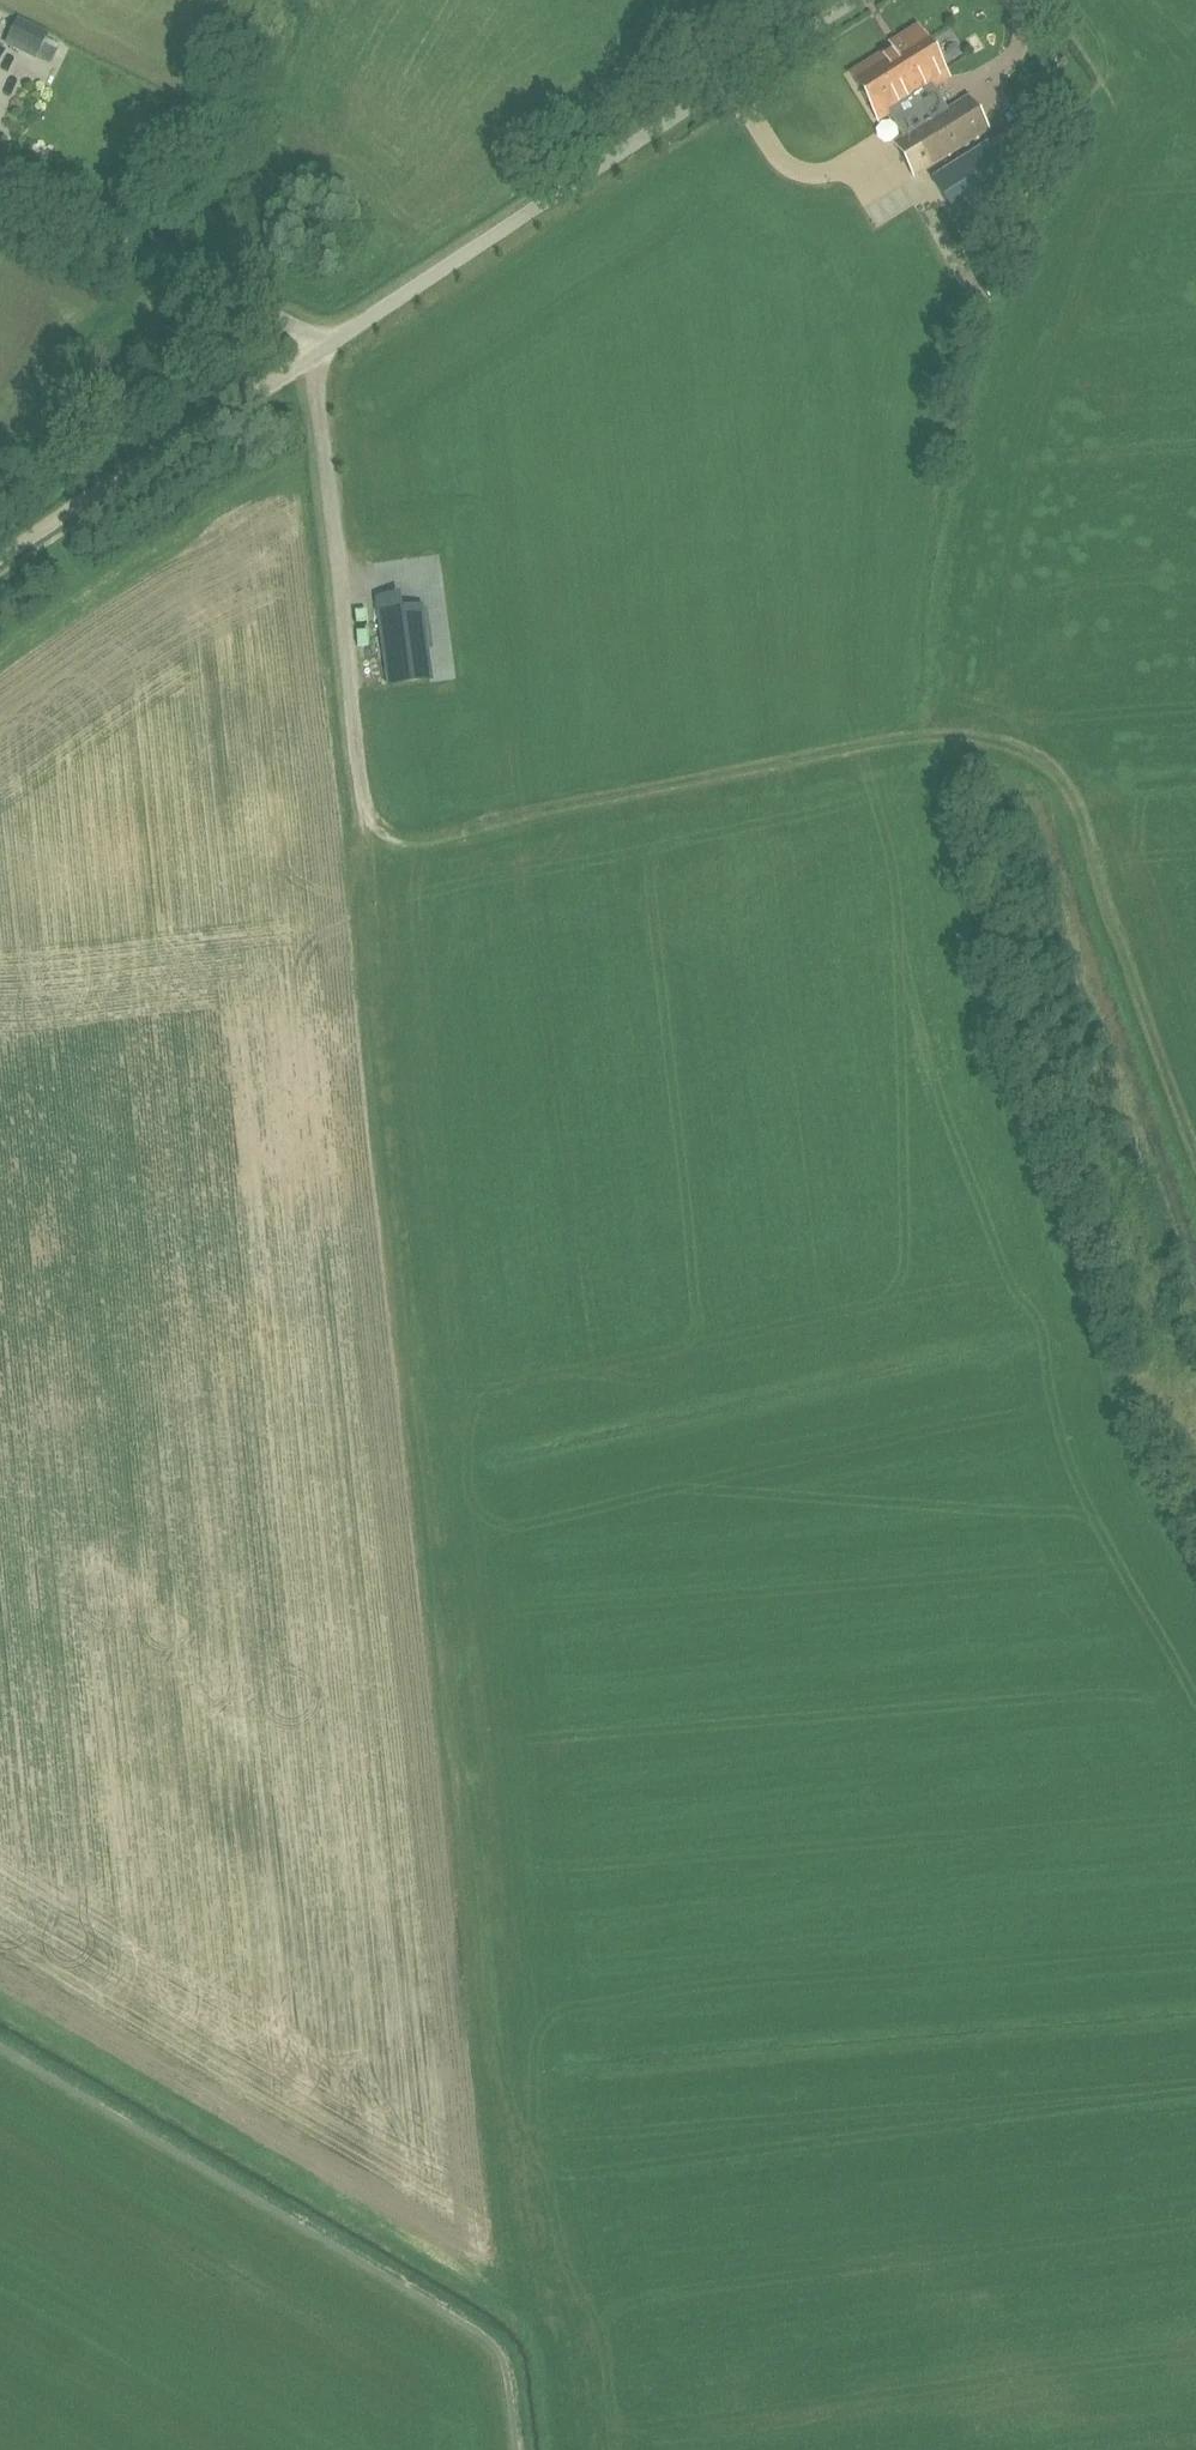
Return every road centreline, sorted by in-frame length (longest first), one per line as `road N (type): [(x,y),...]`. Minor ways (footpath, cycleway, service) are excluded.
road 1 (unclassified): [(322,343),(856,0)]
road 2 (track): [(322,343),(0,556)]
road 3 (unclassified): [(322,343),(0,178)]

